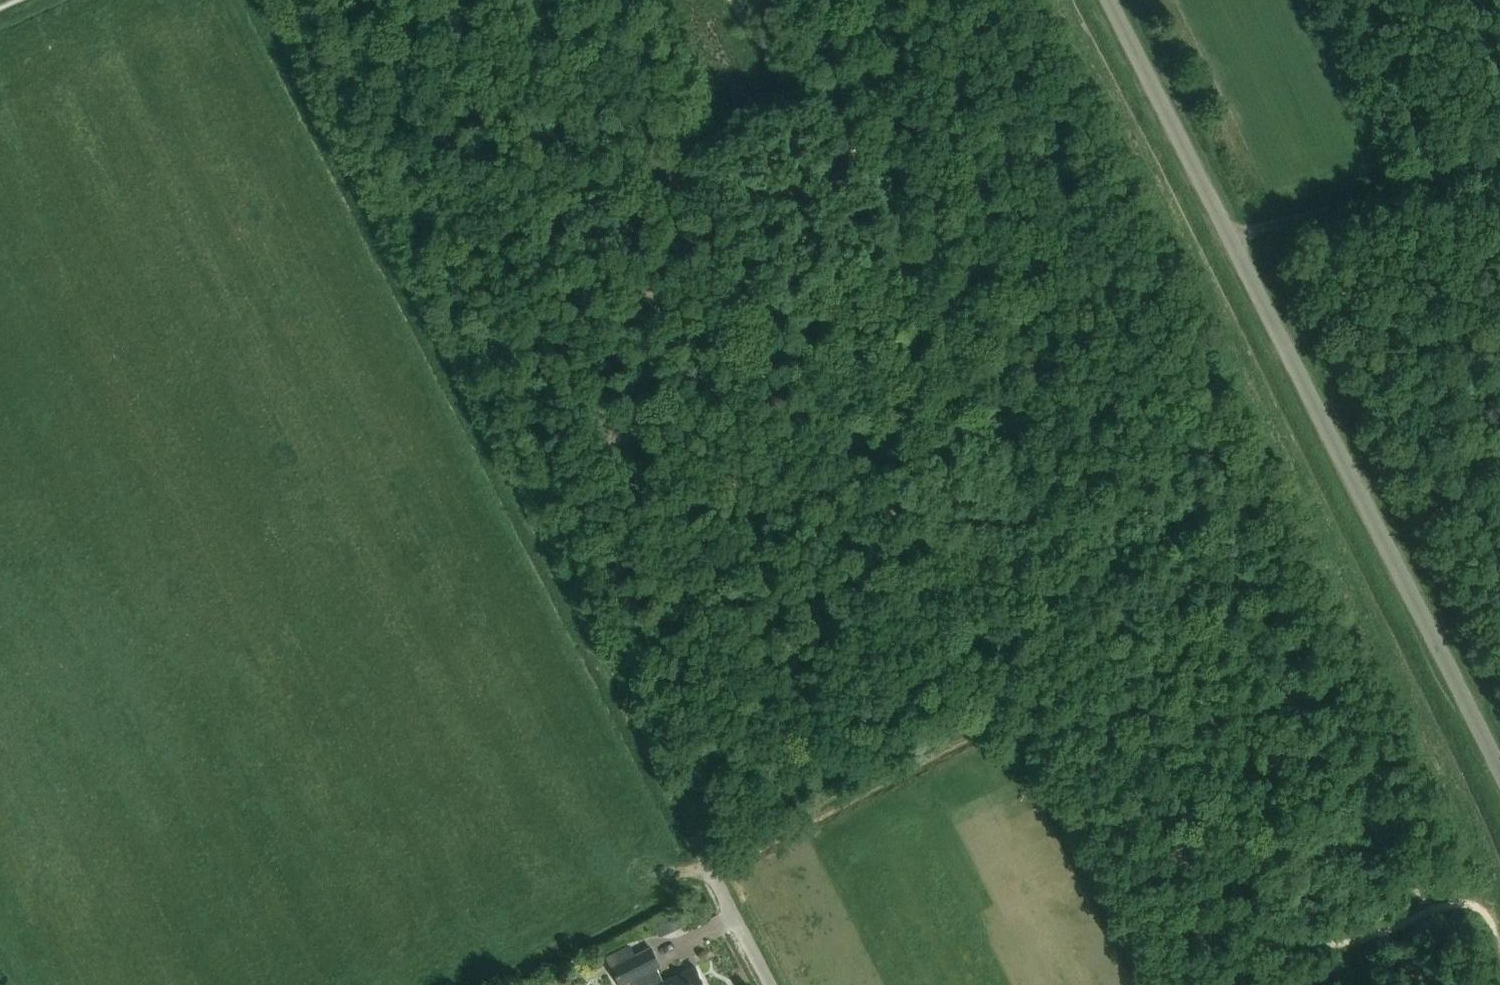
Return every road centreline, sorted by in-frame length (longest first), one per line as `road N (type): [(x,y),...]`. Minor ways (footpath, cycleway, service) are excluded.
road 1 (unclassified): [(1499,771),(1108,0)]
road 2 (unclassified): [(765,984),(701,861)]

